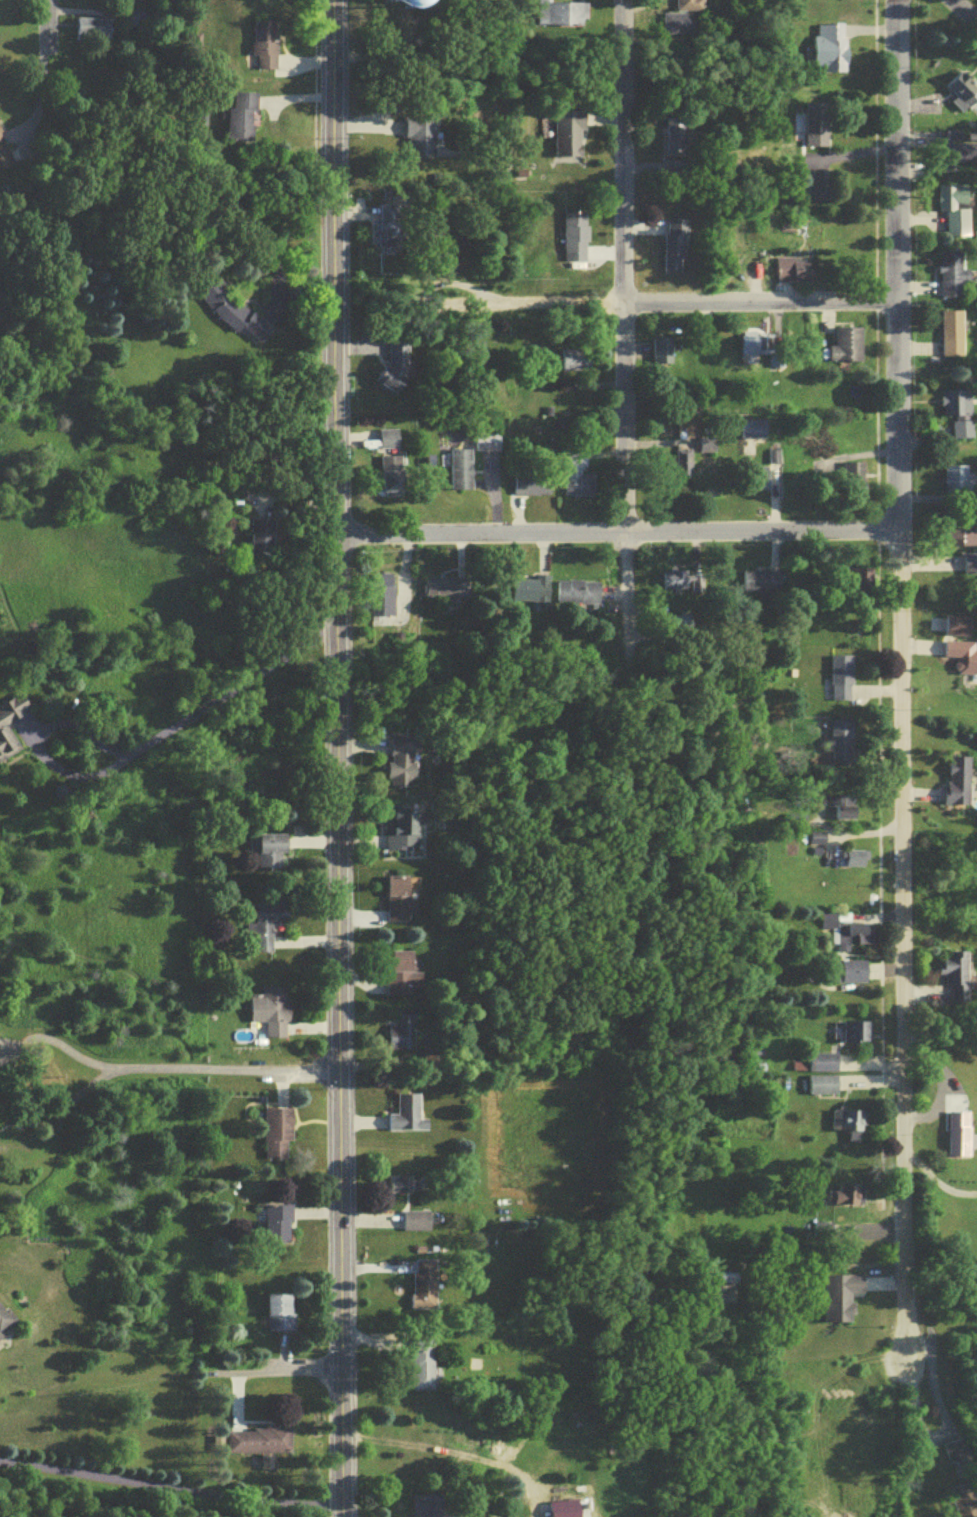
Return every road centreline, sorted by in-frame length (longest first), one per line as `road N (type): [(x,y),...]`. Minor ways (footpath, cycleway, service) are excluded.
road 1 (residential): [(342,1516),(334,0)]
road 2 (residential): [(906,1363),(895,0)]
road 3 (residential): [(624,664),(620,0)]
road 4 (residential): [(898,303),(506,306)]
road 5 (residential): [(338,541),(623,537)]
road 6 (residential): [(897,536),(623,537)]

